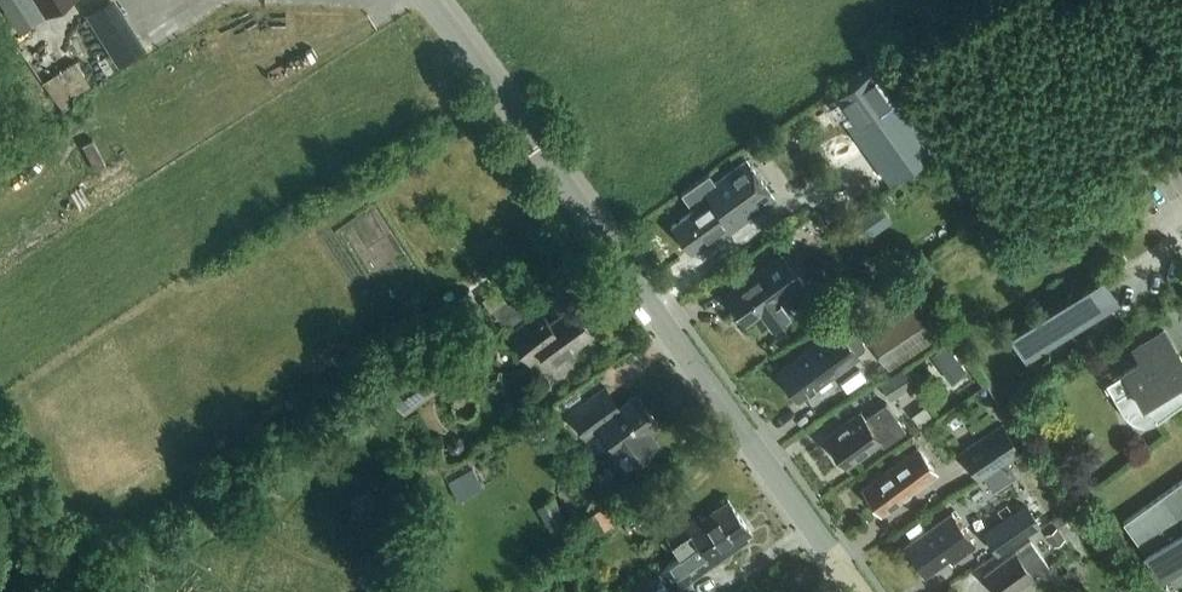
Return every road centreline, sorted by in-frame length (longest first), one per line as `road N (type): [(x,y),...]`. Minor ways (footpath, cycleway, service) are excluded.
road 1 (unclassified): [(850,582),(429,0)]

